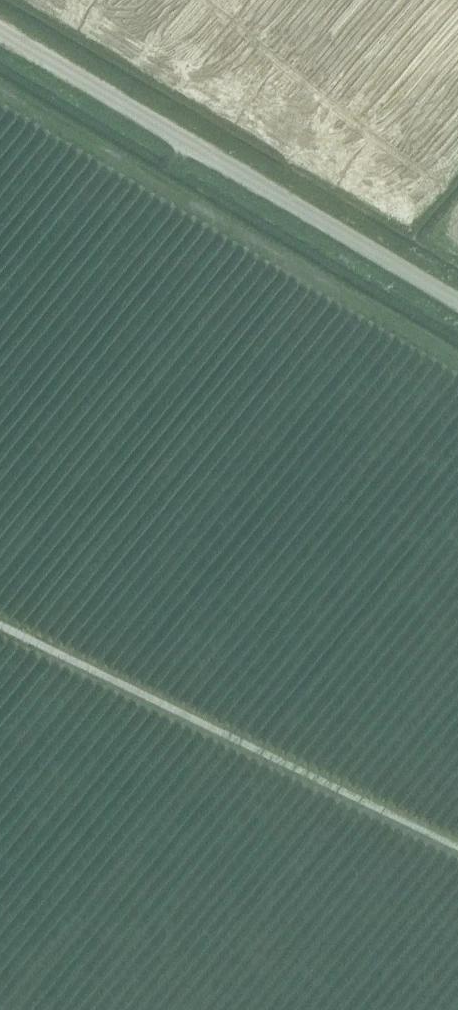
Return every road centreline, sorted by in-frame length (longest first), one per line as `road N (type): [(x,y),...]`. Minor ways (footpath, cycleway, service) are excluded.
road 1 (unclassified): [(457,305),(0,34)]

